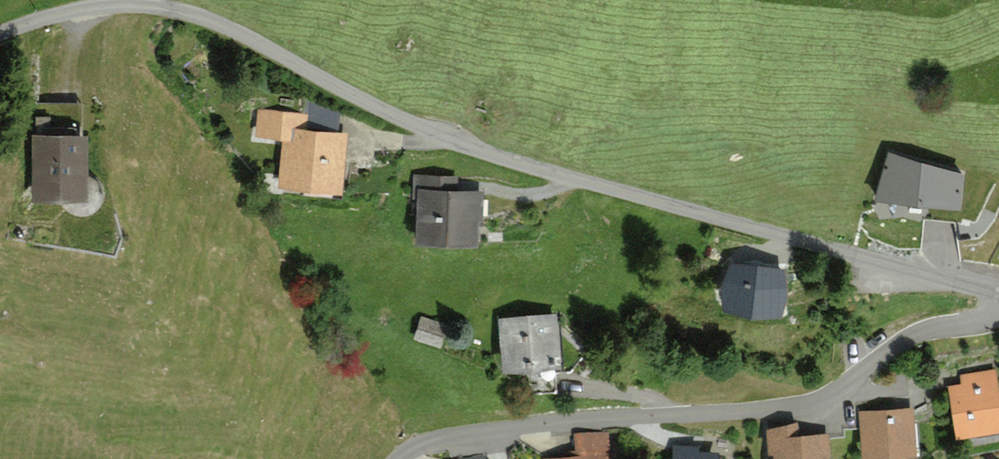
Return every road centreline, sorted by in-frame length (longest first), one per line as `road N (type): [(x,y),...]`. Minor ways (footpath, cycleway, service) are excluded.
road 1 (unclassified): [(998,300),(517,161),(353,92),(209,17),(127,2),(0,38)]
road 2 (unclassified): [(998,312),(894,350),(843,395),(816,405),(439,443),(398,458)]

